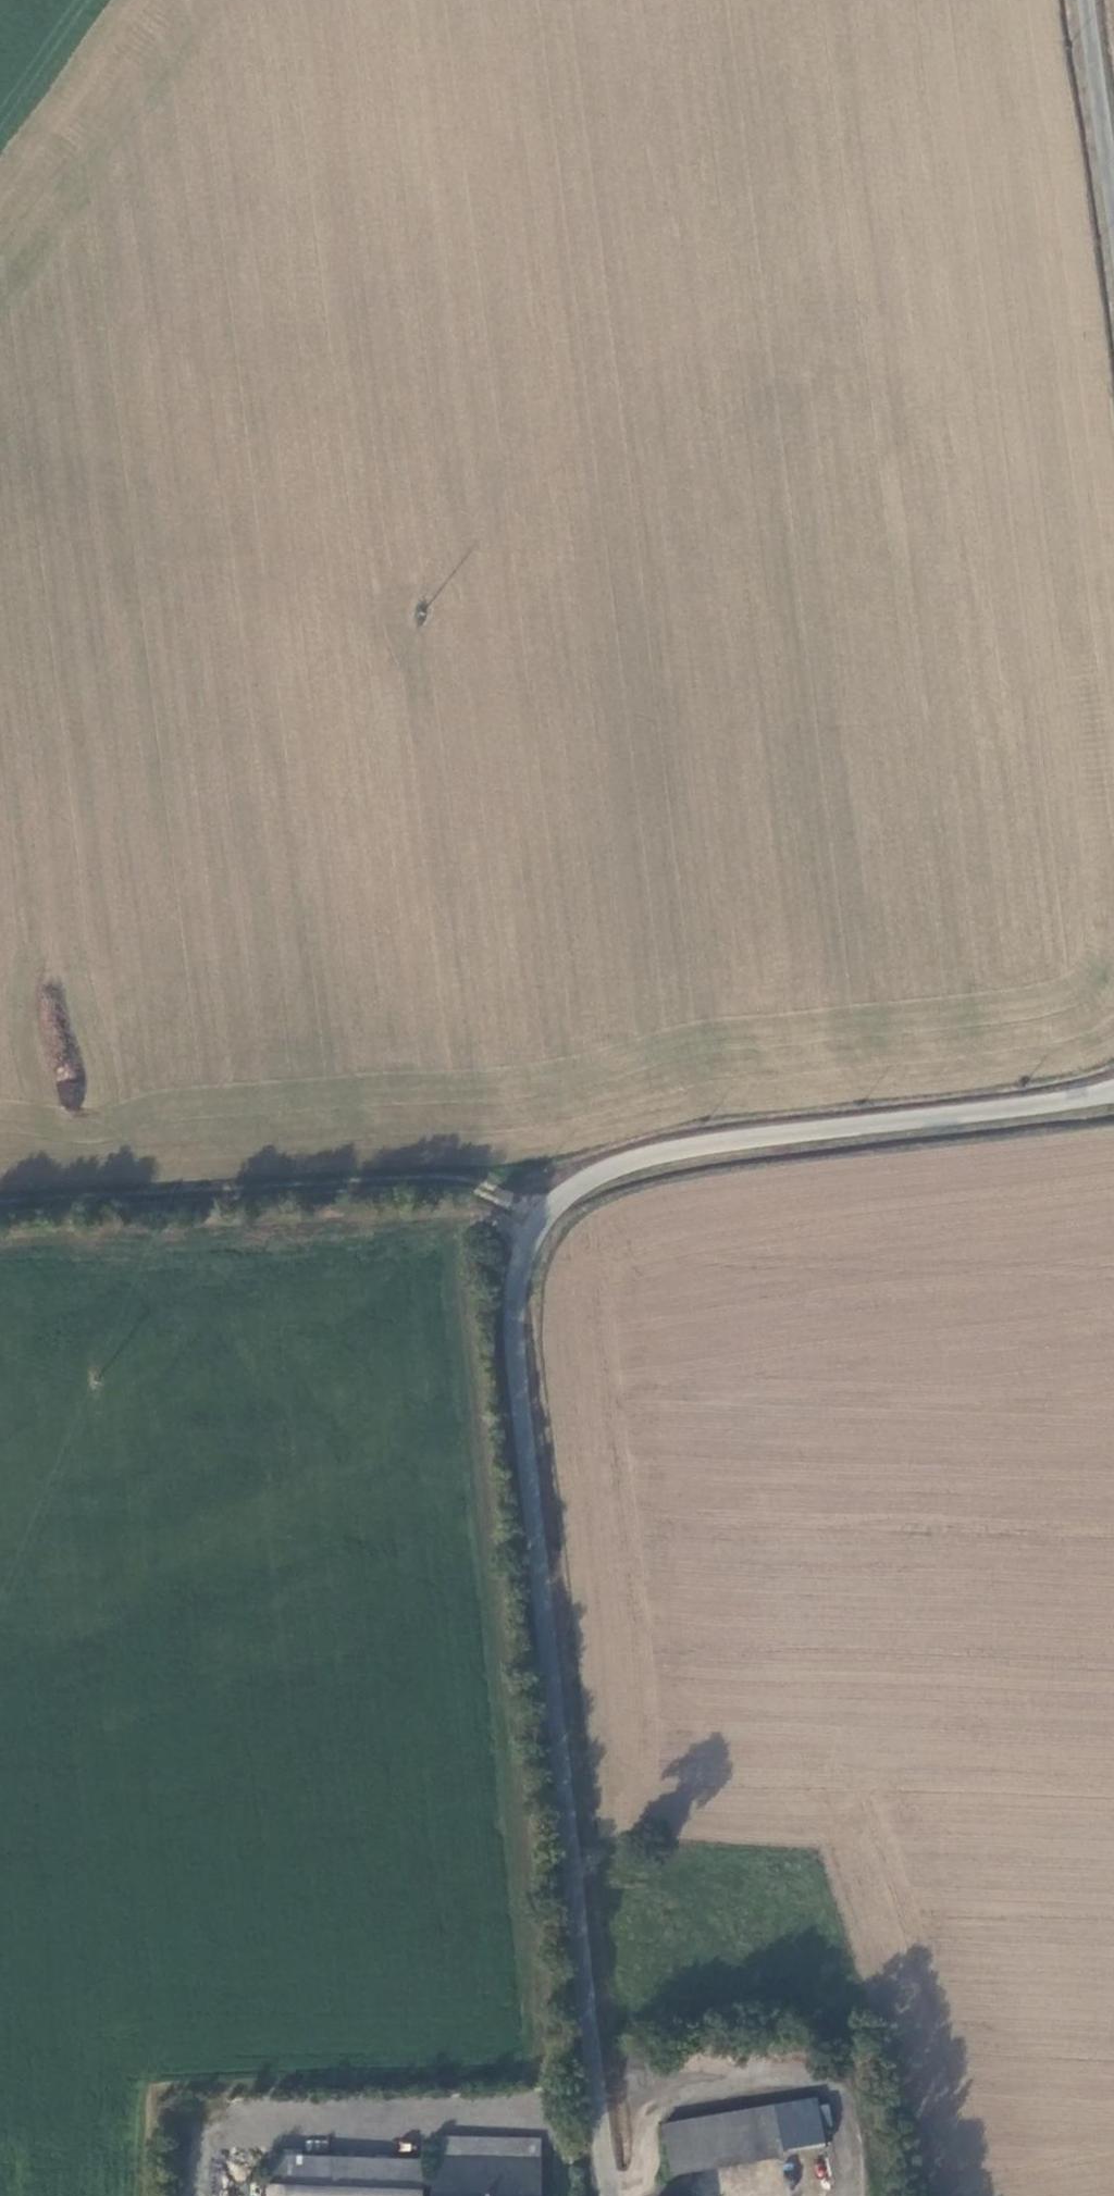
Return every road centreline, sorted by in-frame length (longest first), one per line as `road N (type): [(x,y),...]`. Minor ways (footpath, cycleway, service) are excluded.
road 1 (unclassified): [(1113,1088),(656,1146),(586,1175),(537,1215),(510,1324),(613,2195)]
road 2 (track): [(537,1215),(431,1177),(0,1206)]
road 3 (unclassified): [(1088,0),(1113,195)]

